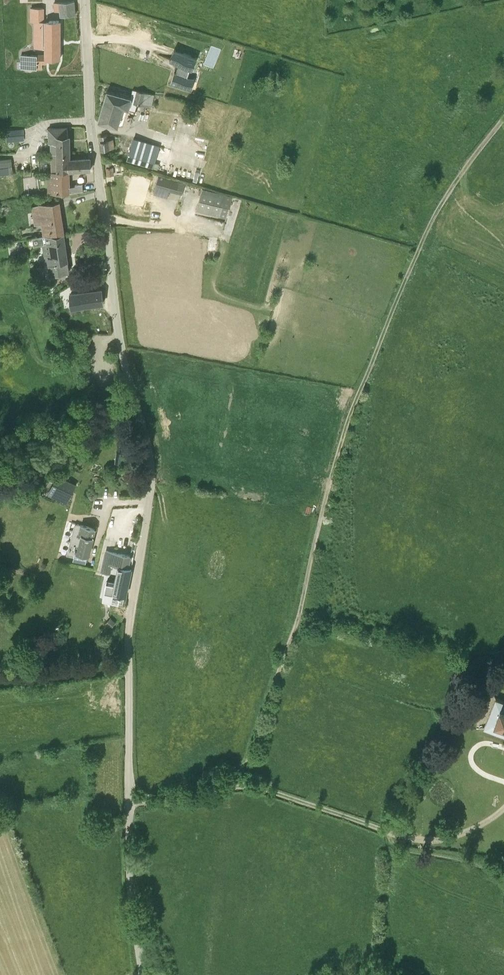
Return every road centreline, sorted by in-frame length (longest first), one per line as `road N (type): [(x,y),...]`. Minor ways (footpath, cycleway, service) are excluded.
road 1 (unclassified): [(128,801),(128,633),(151,474),(115,310),(90,124),(85,0)]
road 2 (track): [(298,618),(340,447),(396,302),(445,198),(503,118)]
road 3 (track): [(142,800),(246,762),(298,618)]
road 4 (unclassified): [(142,974),(128,801)]

